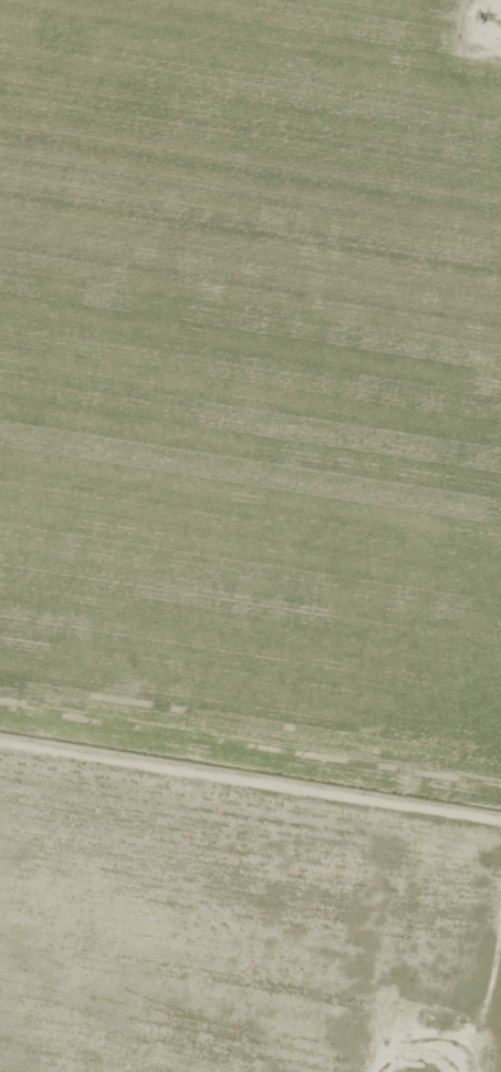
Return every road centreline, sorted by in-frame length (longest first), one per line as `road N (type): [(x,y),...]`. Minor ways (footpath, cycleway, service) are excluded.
road 1 (residential): [(500,820),(0,740)]

